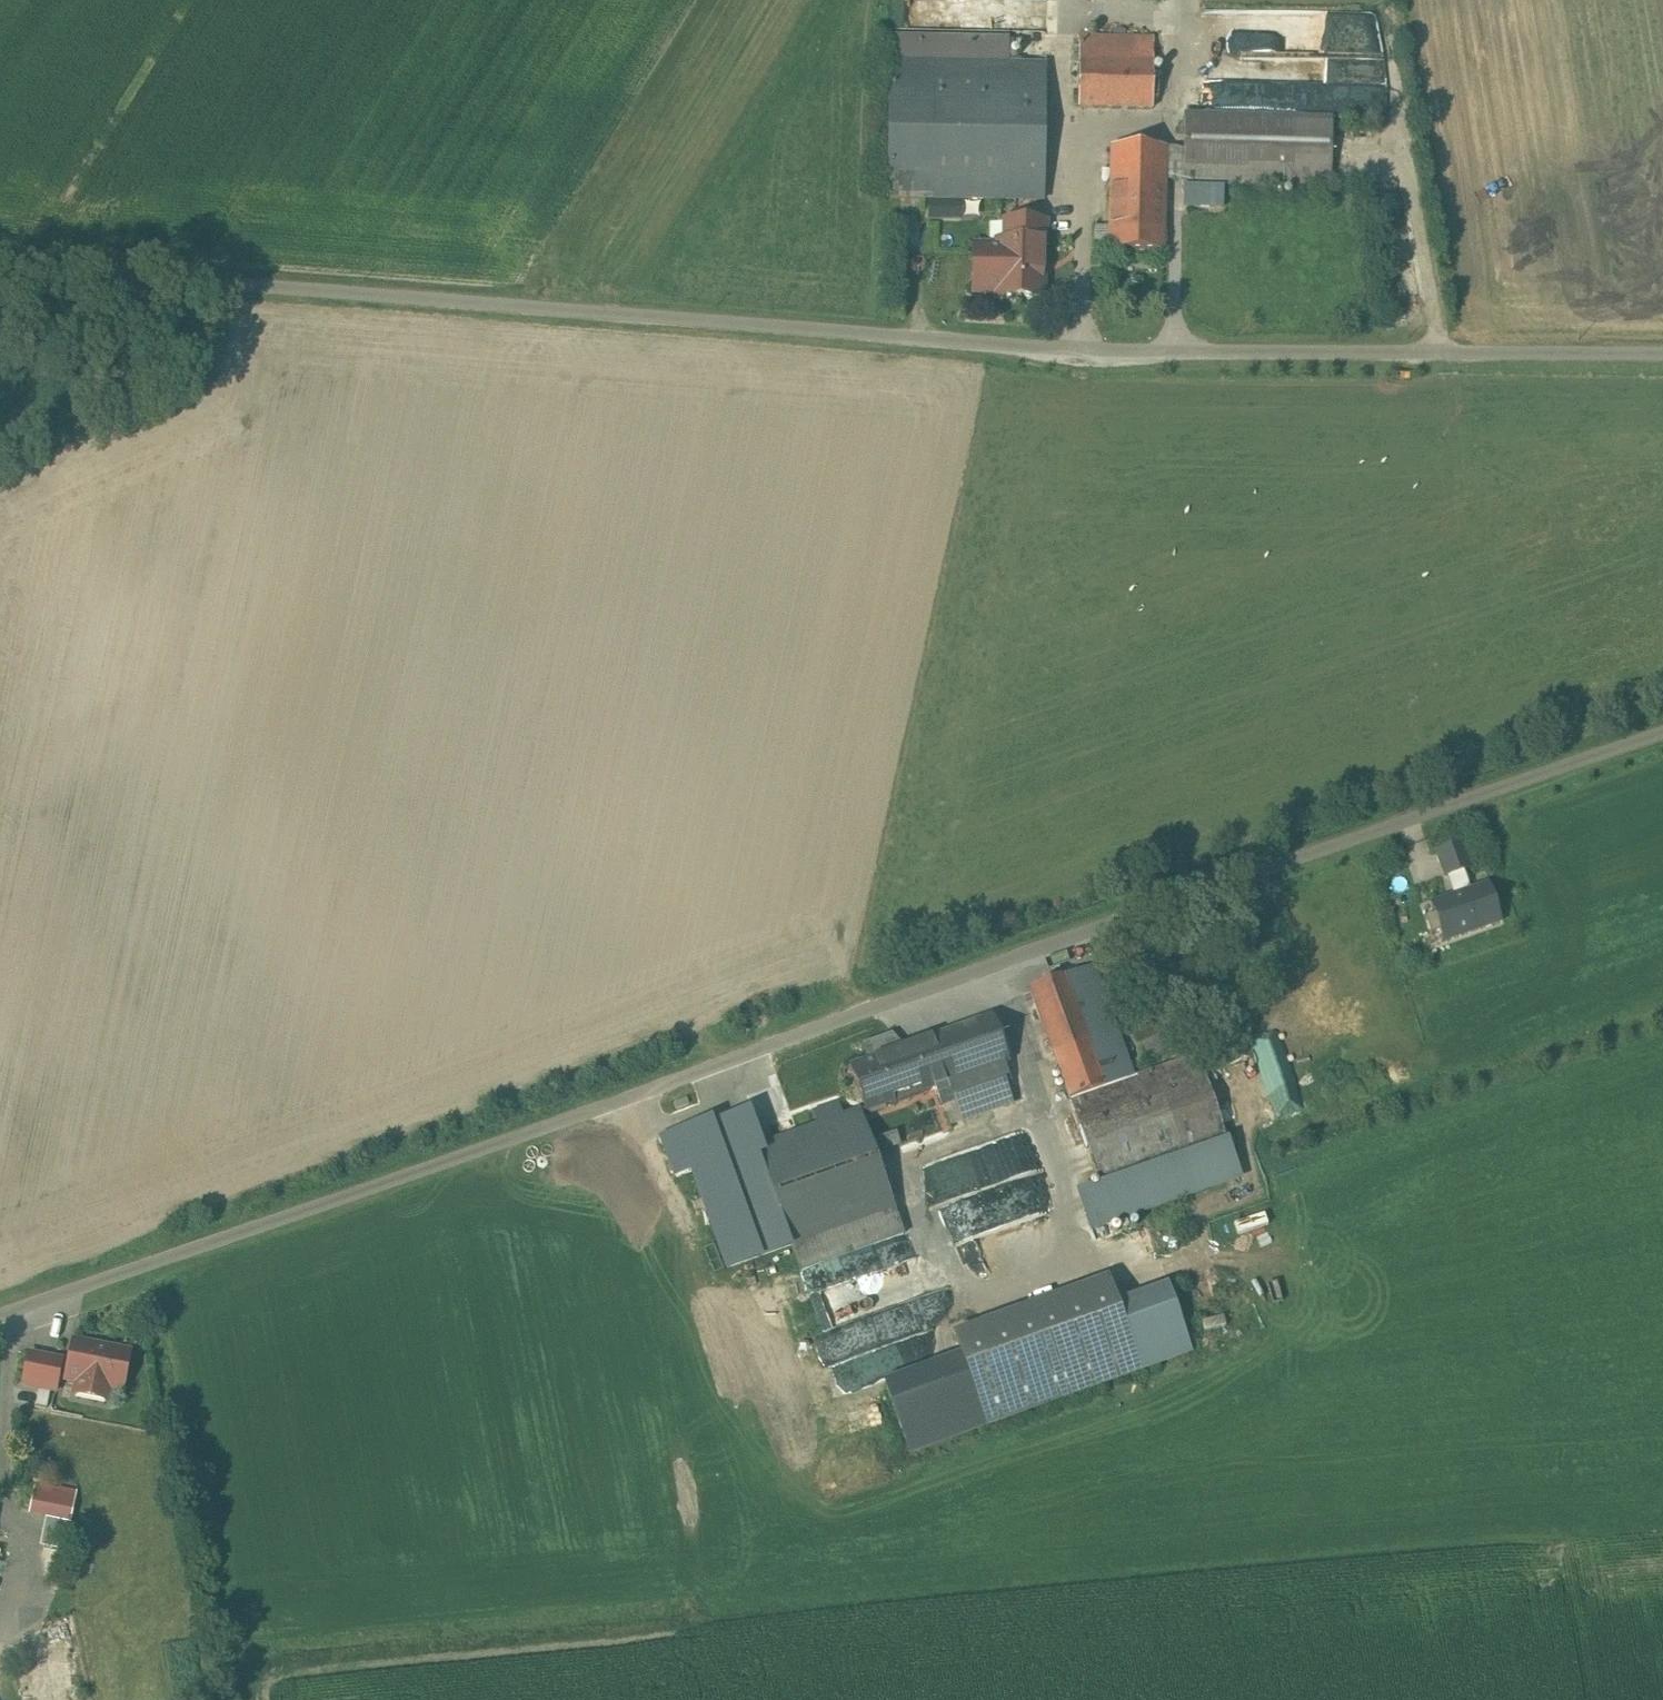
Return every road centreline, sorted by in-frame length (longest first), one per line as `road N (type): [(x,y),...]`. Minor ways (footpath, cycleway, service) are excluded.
road 1 (unclassified): [(1662,718),(1162,886),(0,1299)]
road 2 (unclassified): [(1662,353),(972,342),(0,256)]

